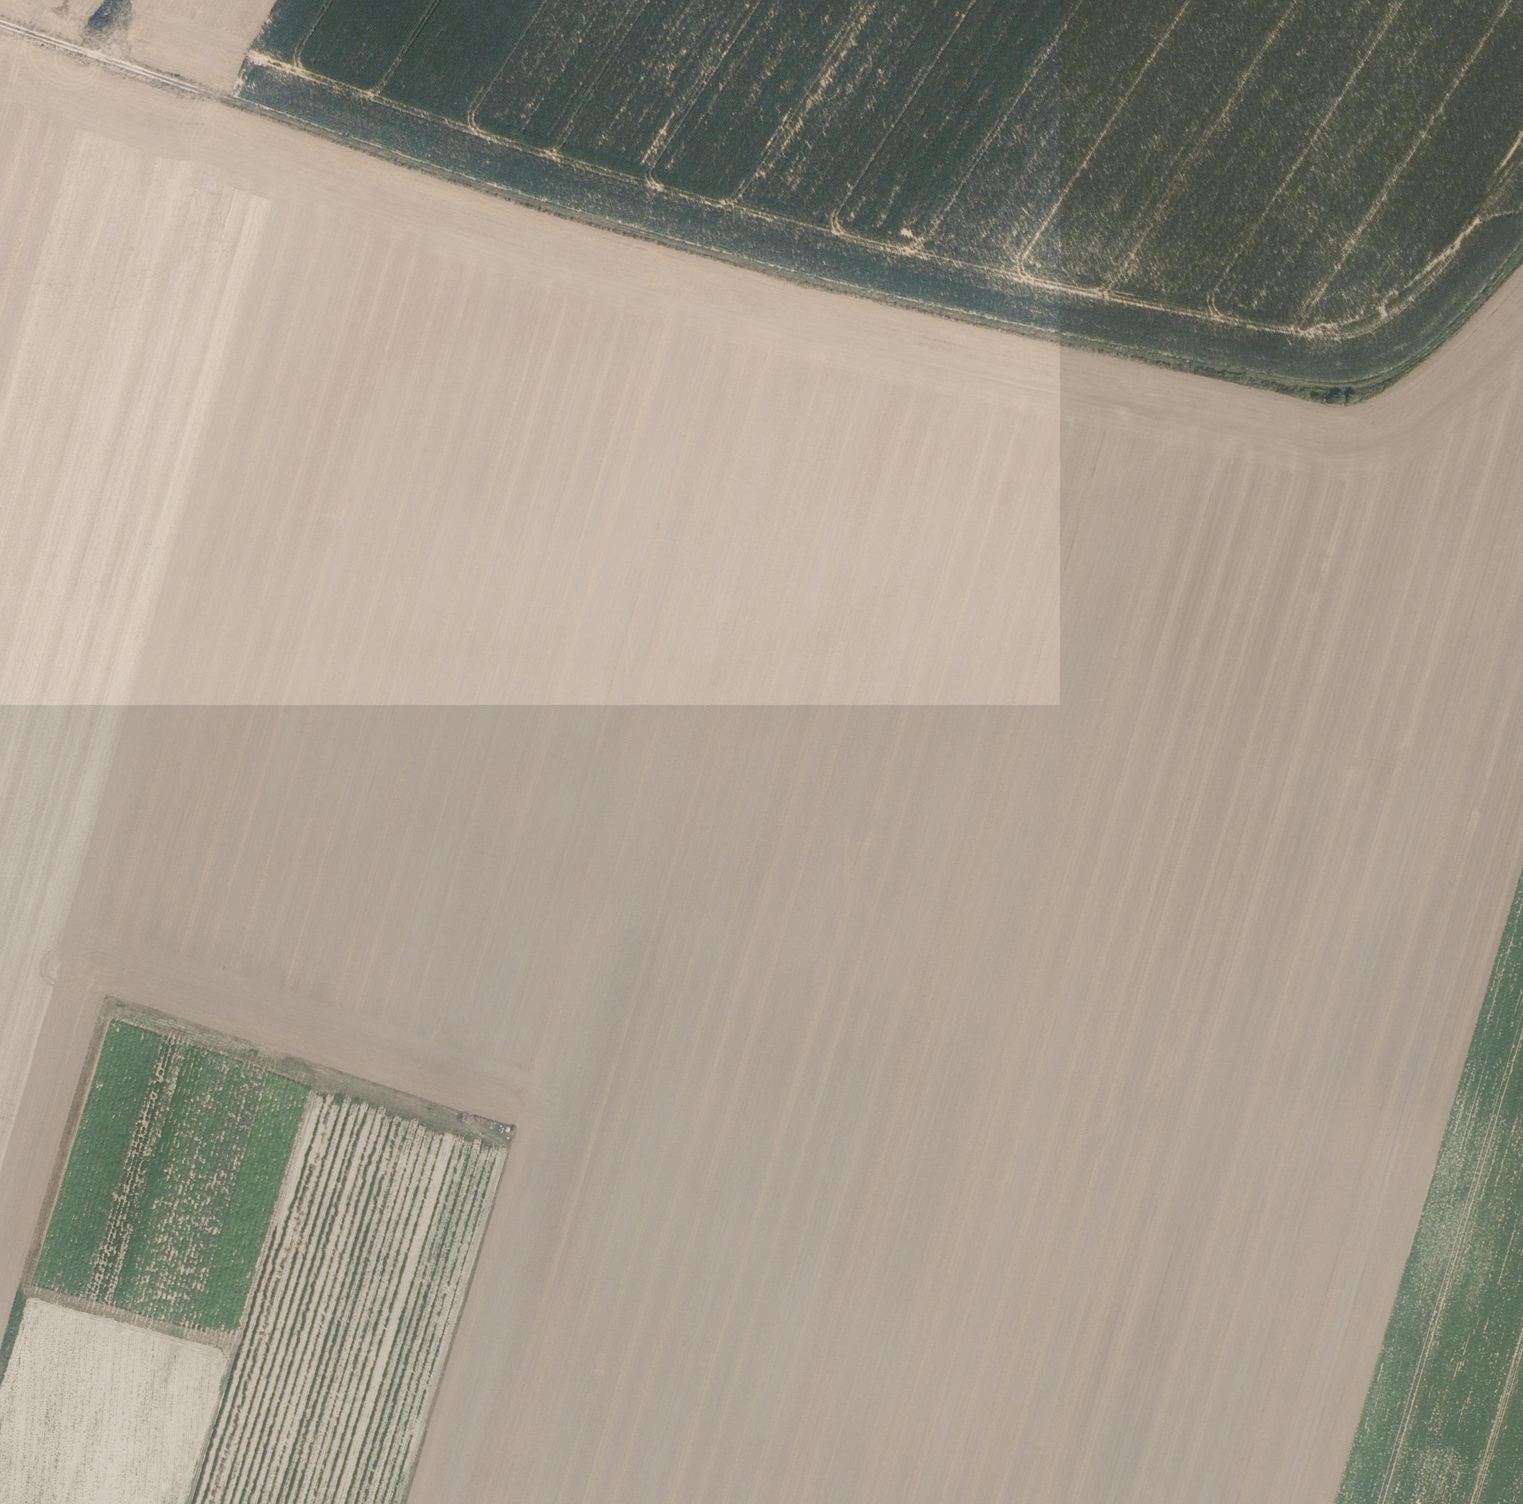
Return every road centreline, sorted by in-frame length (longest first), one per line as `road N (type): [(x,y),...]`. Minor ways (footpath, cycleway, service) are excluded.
road 1 (track): [(1522,234),(1436,340),(1395,371),(1343,390),(1305,391),(600,220),(0,22)]

